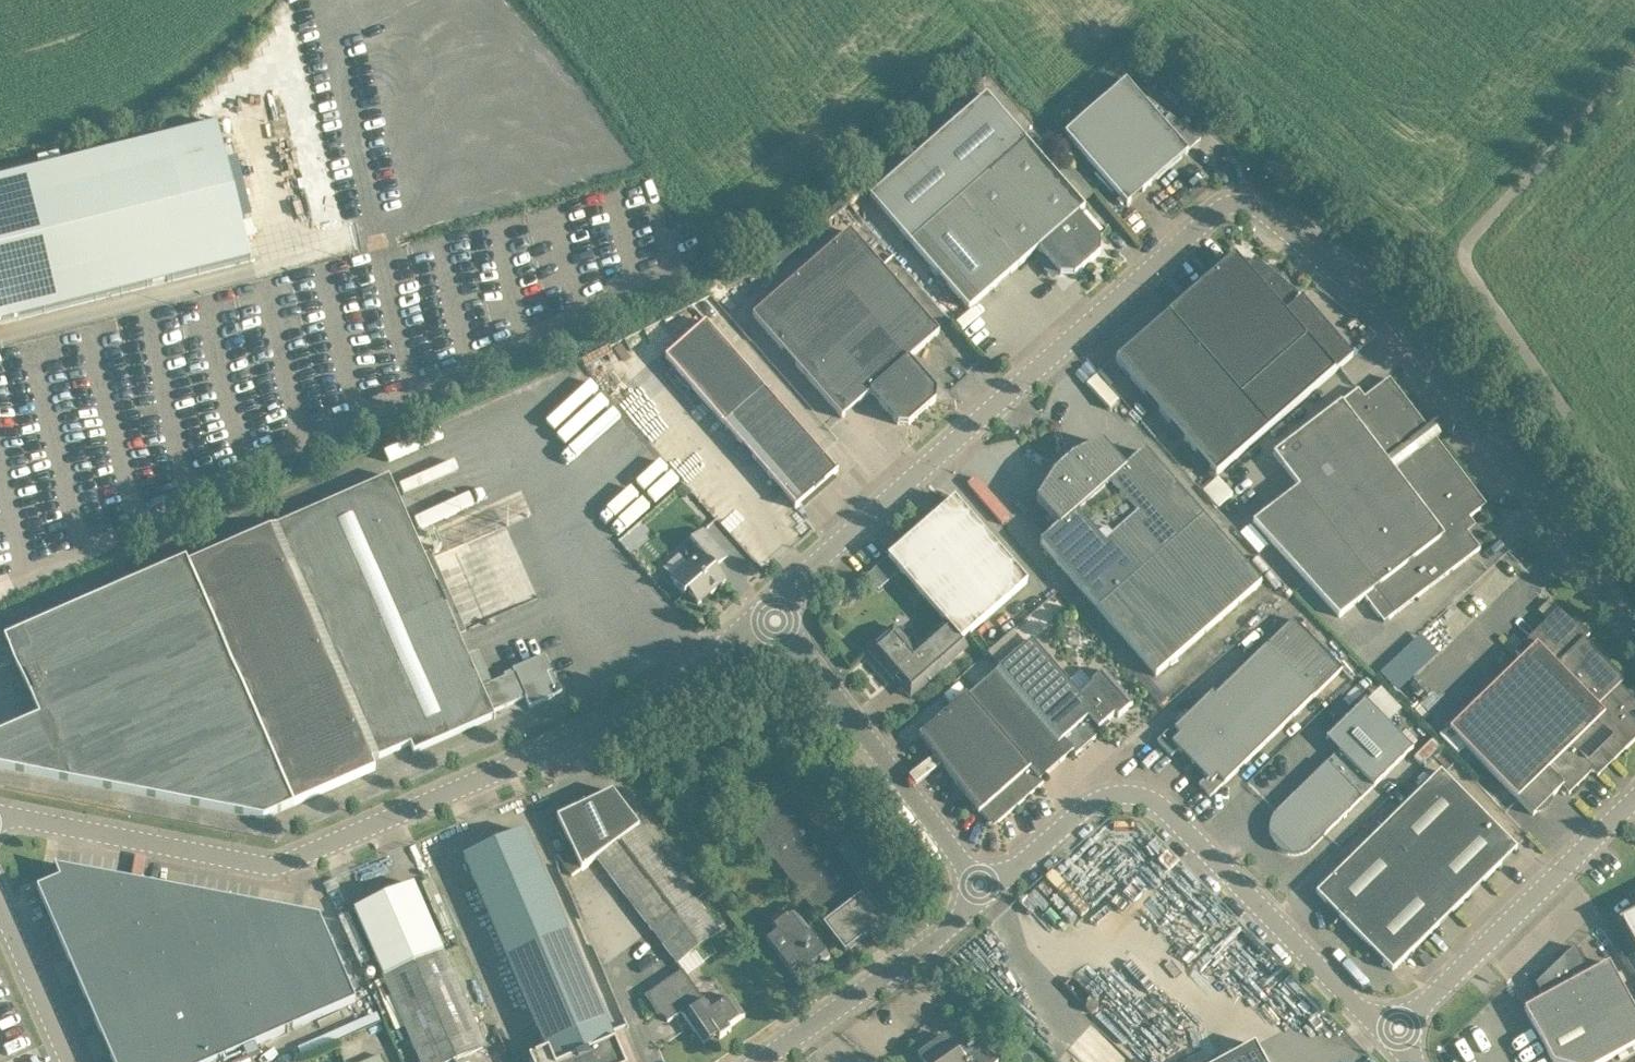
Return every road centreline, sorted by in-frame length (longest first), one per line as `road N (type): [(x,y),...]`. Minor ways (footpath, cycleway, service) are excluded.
road 1 (unclassified): [(1634,633),(1393,317),(1245,201),(1215,211),(767,611)]
road 2 (unclassified): [(767,611),(651,699),(286,863),(0,816)]
road 3 (residential): [(1392,1036),(1147,795),(1092,803),(988,894)]
road 4 (unclassified): [(988,894),(767,611)]
road 5 (unclassified): [(1392,1036),(1634,799)]
road 6 (unclassified): [(758,1061),(949,930),(988,894)]
road 7 (unclassified): [(0,900),(70,1061)]

